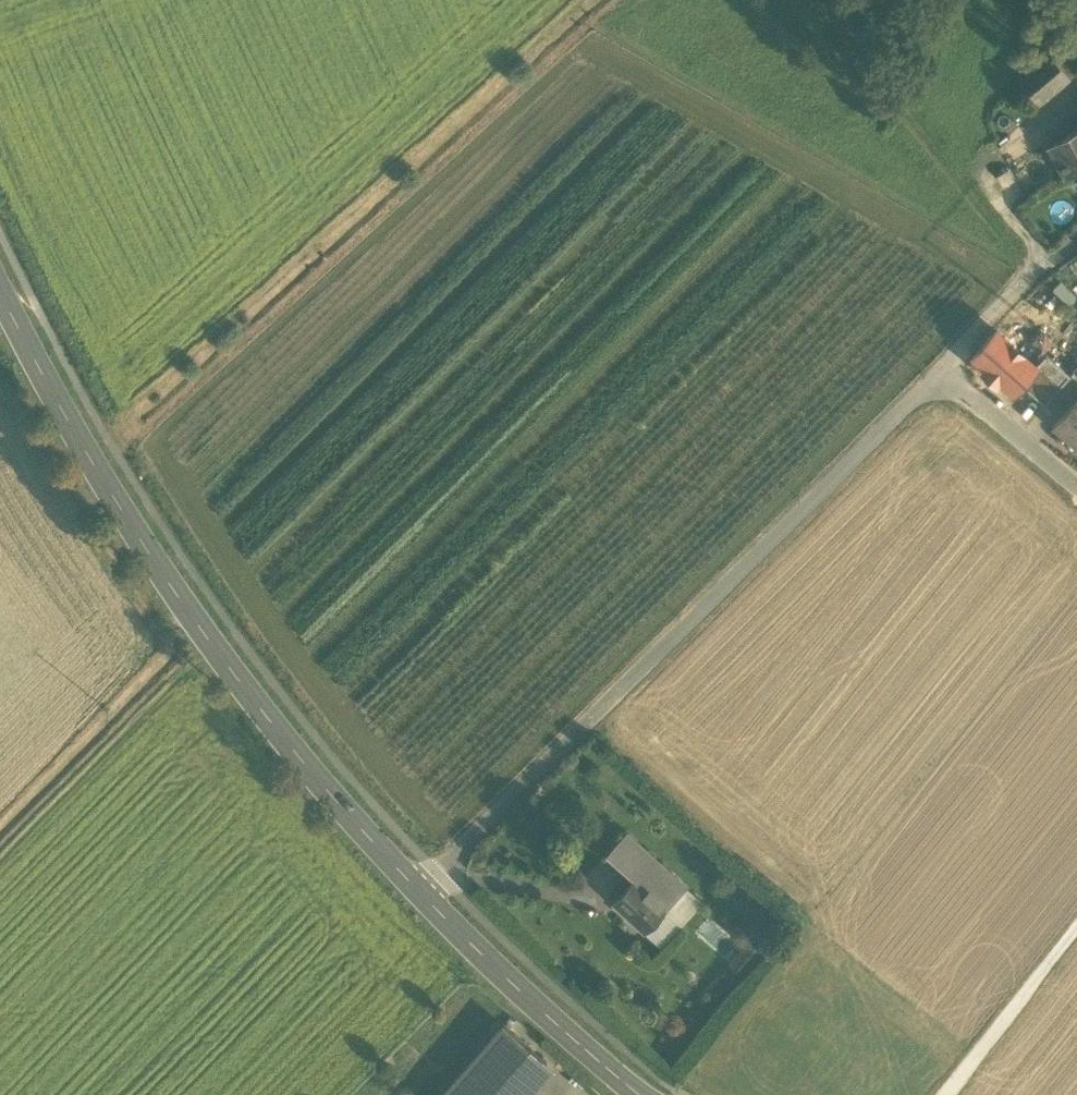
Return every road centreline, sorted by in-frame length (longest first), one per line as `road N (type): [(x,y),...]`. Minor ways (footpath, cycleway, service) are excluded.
road 1 (residential): [(416,890),(941,374),(1076,489)]
road 2 (tertiary): [(0,289),(90,456),(179,595),(285,743),(416,890)]
road 3 (tertiary): [(416,890),(639,1094)]
road 4 (track): [(943,1094),(1076,929)]

